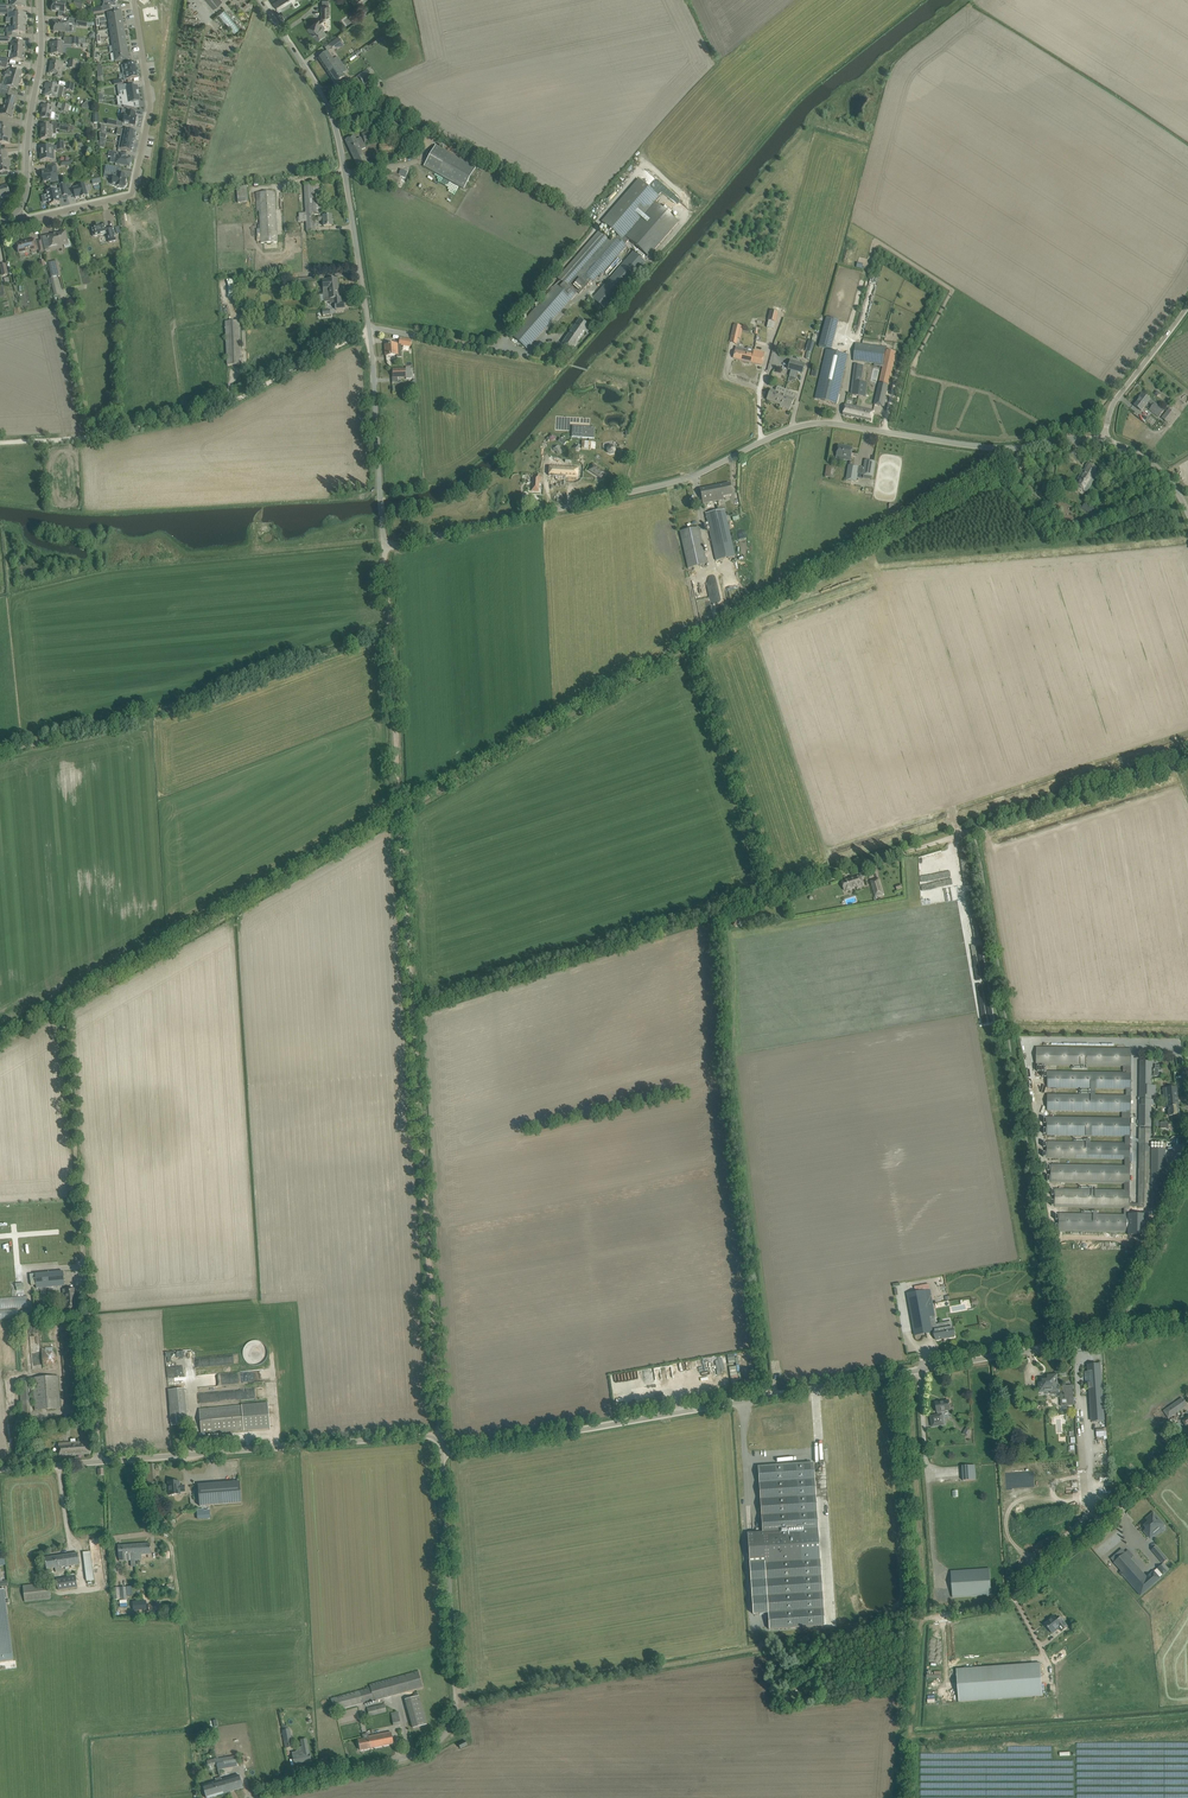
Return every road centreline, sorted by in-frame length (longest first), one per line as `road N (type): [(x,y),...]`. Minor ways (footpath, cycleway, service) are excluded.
road 1 (unclassified): [(411,1012),(1187,761)]
road 2 (unclassified): [(442,1444),(457,1451),(1187,1324)]
road 3 (unclassified): [(385,547),(688,478),(796,427),(840,424),(1001,449),(1105,440)]
road 4 (track): [(398,801),(1002,467),(1012,449)]
road 5 (track): [(442,1444),(398,801)]
road 6 (track): [(0,442),(92,437),(194,418),(369,328),(522,353)]
road 7 (unclassified): [(243,1797),(408,1755),(446,1722),(452,1701),(442,1444)]
road 8 (unclassified): [(385,547),(369,328),(339,140),(323,97)]
road 9 (track): [(727,907),(738,1062),(995,1012)]
road 10 (track): [(0,751),(163,714),(386,632)]
road 11 (track): [(58,998),(398,801)]
road 12 (unclassified): [(99,1461),(430,1435),(442,1444)]
road 13 (track): [(995,1012),(1055,1345)]
road 14 (track): [(738,1062),(780,1394)]
road 15 (residential): [(17,212),(30,219),(134,191),(150,107),(135,0)]
road 16 (unclassified): [(1187,1445),(1022,1592),(1000,1605),(945,1614)]
road 17 (track): [(78,1249),(58,998)]
road 18 (track): [(903,1285),(858,1039)]
road 19 (residential): [(17,212),(27,183),(41,0)]
road 20 (unclassified): [(99,1461),(78,1249)]
road 21 (track): [(995,1012),(962,833)]
road 22 (track): [(398,801),(386,632)]
road 23 (unclassified): [(1105,440),(1114,402),(1187,301)]

